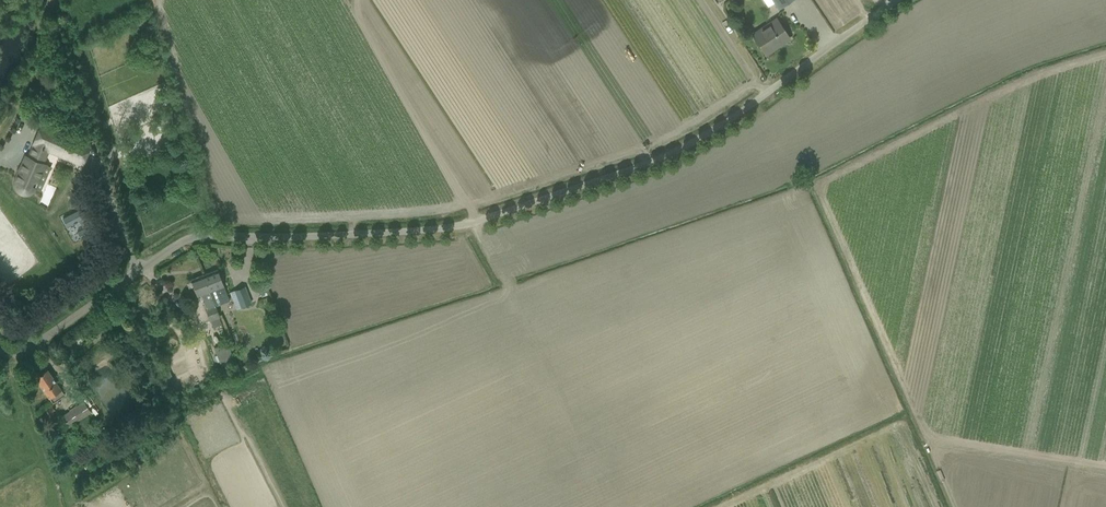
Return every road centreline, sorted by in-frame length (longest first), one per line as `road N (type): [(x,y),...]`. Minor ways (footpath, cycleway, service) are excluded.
road 1 (unclassified): [(0,351),(29,350),(196,238),(460,226),(673,153),(711,134),(892,0)]

